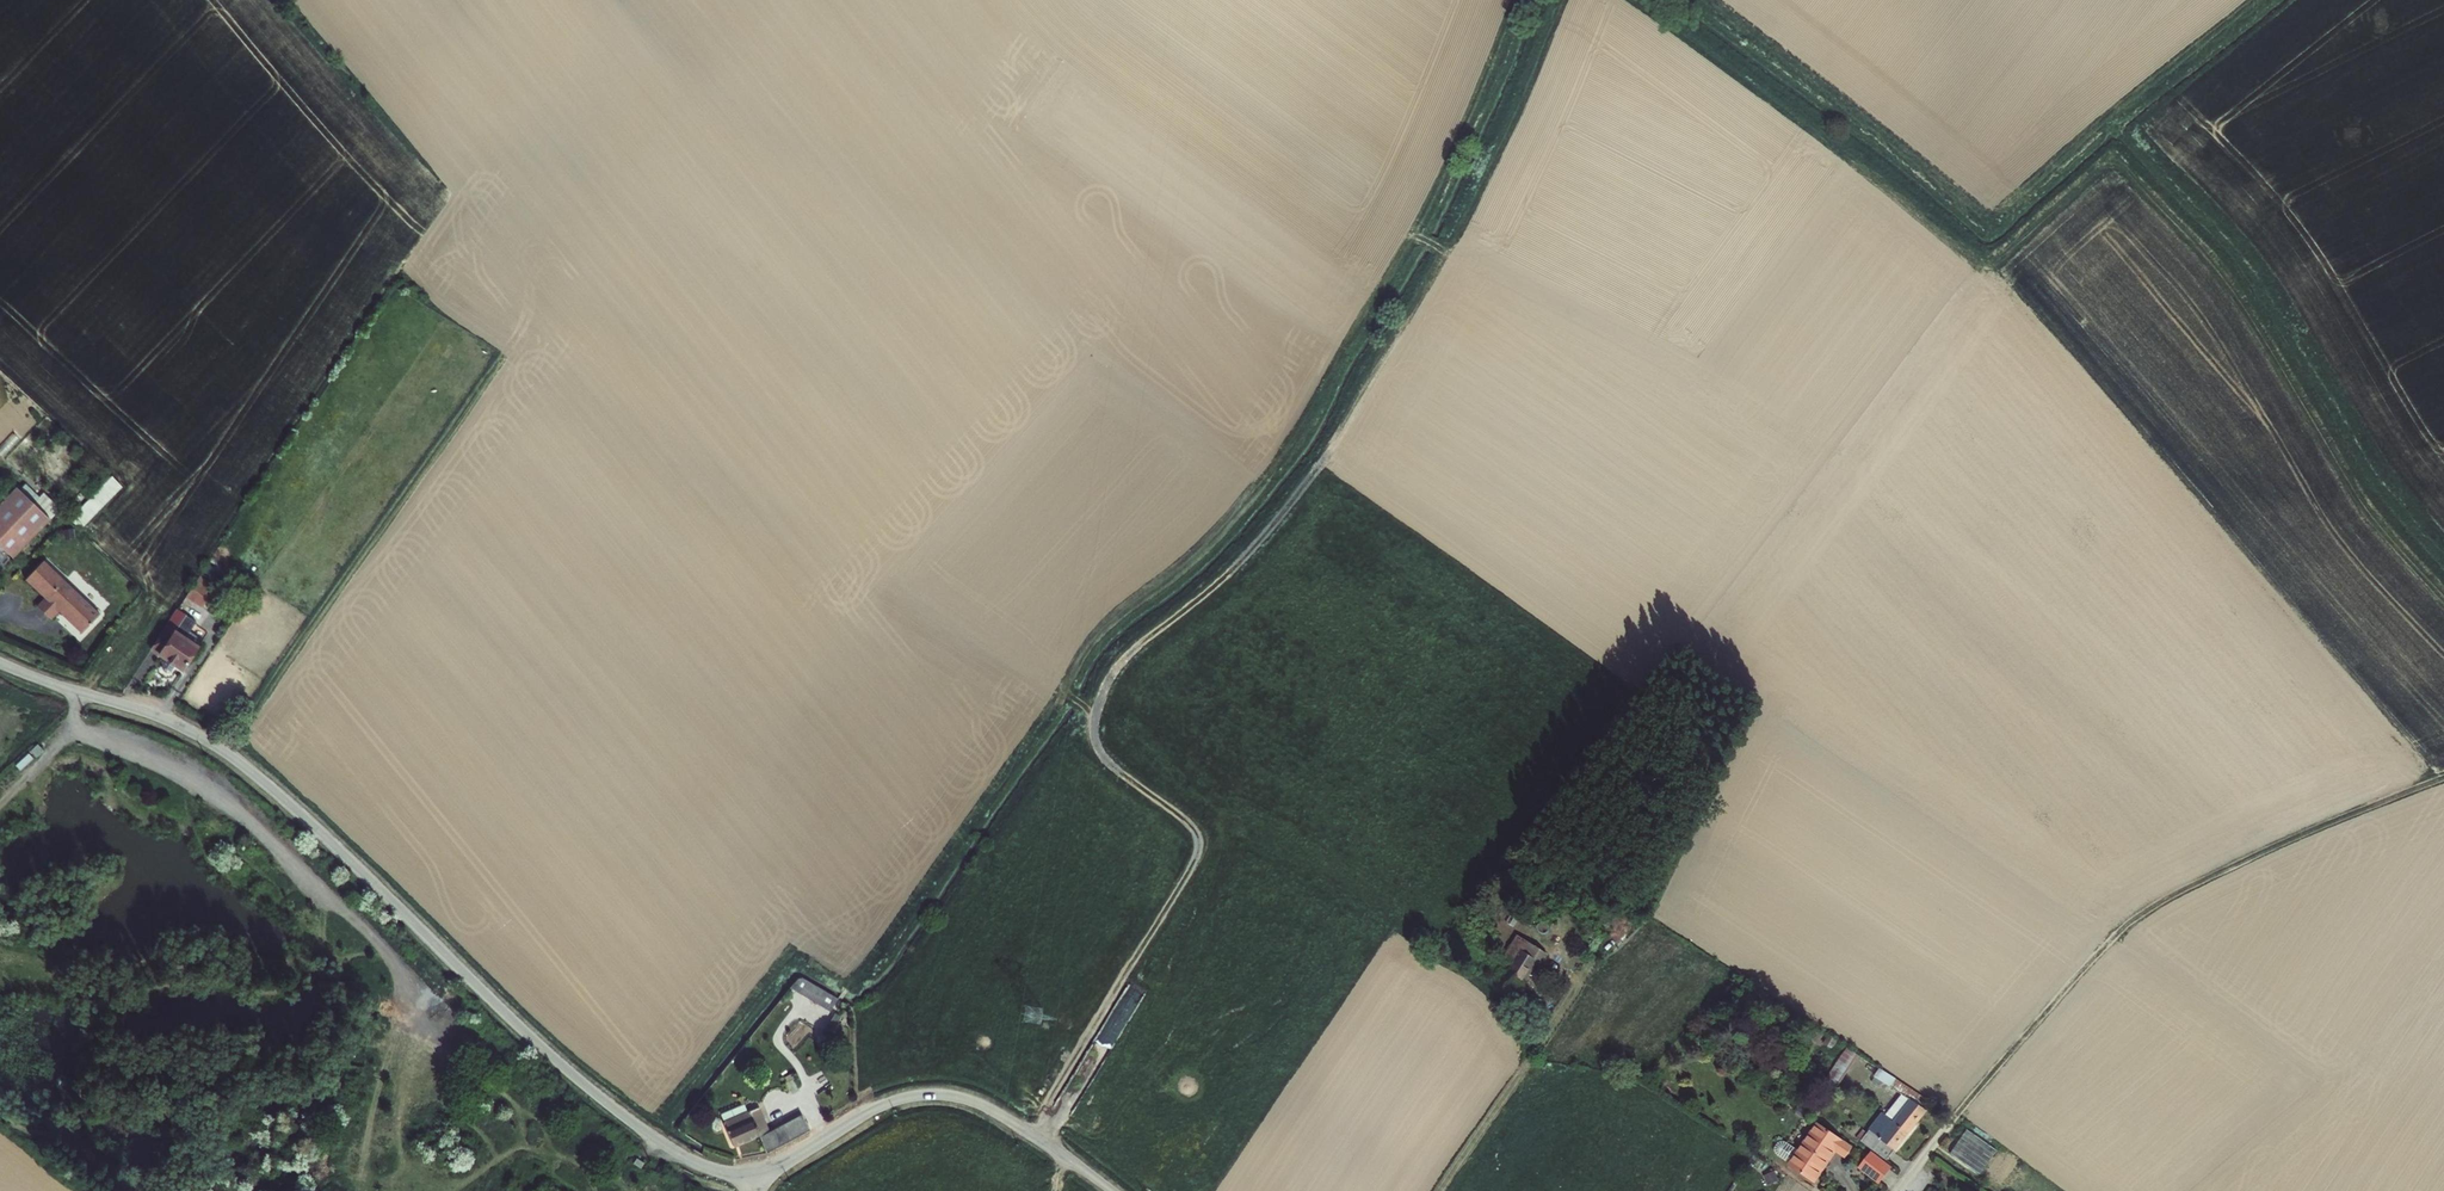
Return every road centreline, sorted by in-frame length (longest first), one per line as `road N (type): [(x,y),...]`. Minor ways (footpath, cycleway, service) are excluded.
road 1 (residential): [(0,663),(160,718),(223,751),(606,1103),(691,1161),(754,1172)]
road 2 (track): [(2443,779),(2222,866),(2114,935),(1952,1122)]
road 3 (residential): [(754,1172),(879,1106),(947,1095),(1003,1116),(1111,1190)]

